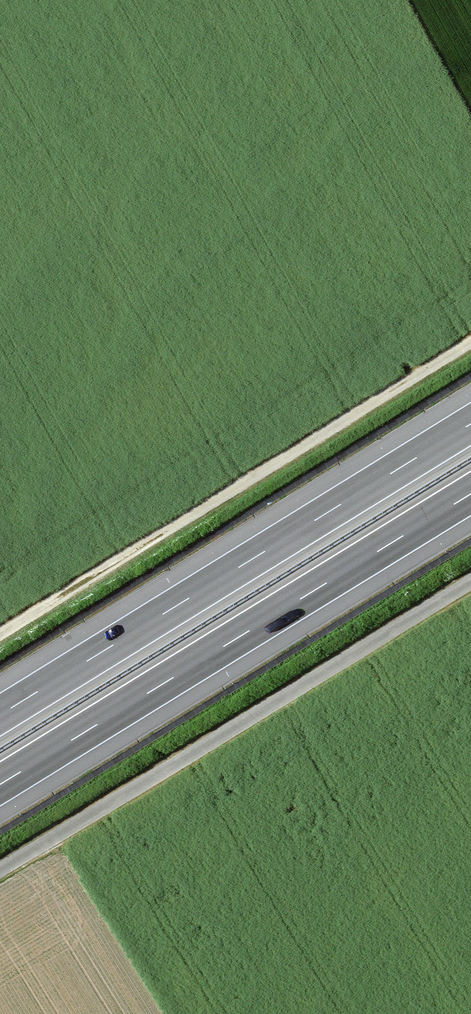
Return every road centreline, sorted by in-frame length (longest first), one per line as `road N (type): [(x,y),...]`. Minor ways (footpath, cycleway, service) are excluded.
road 1 (track): [(470,342),(0,634)]
road 2 (motorway): [(470,424),(0,715)]
road 3 (motorway): [(0,784),(470,494)]
road 4 (track): [(470,582),(0,869)]

